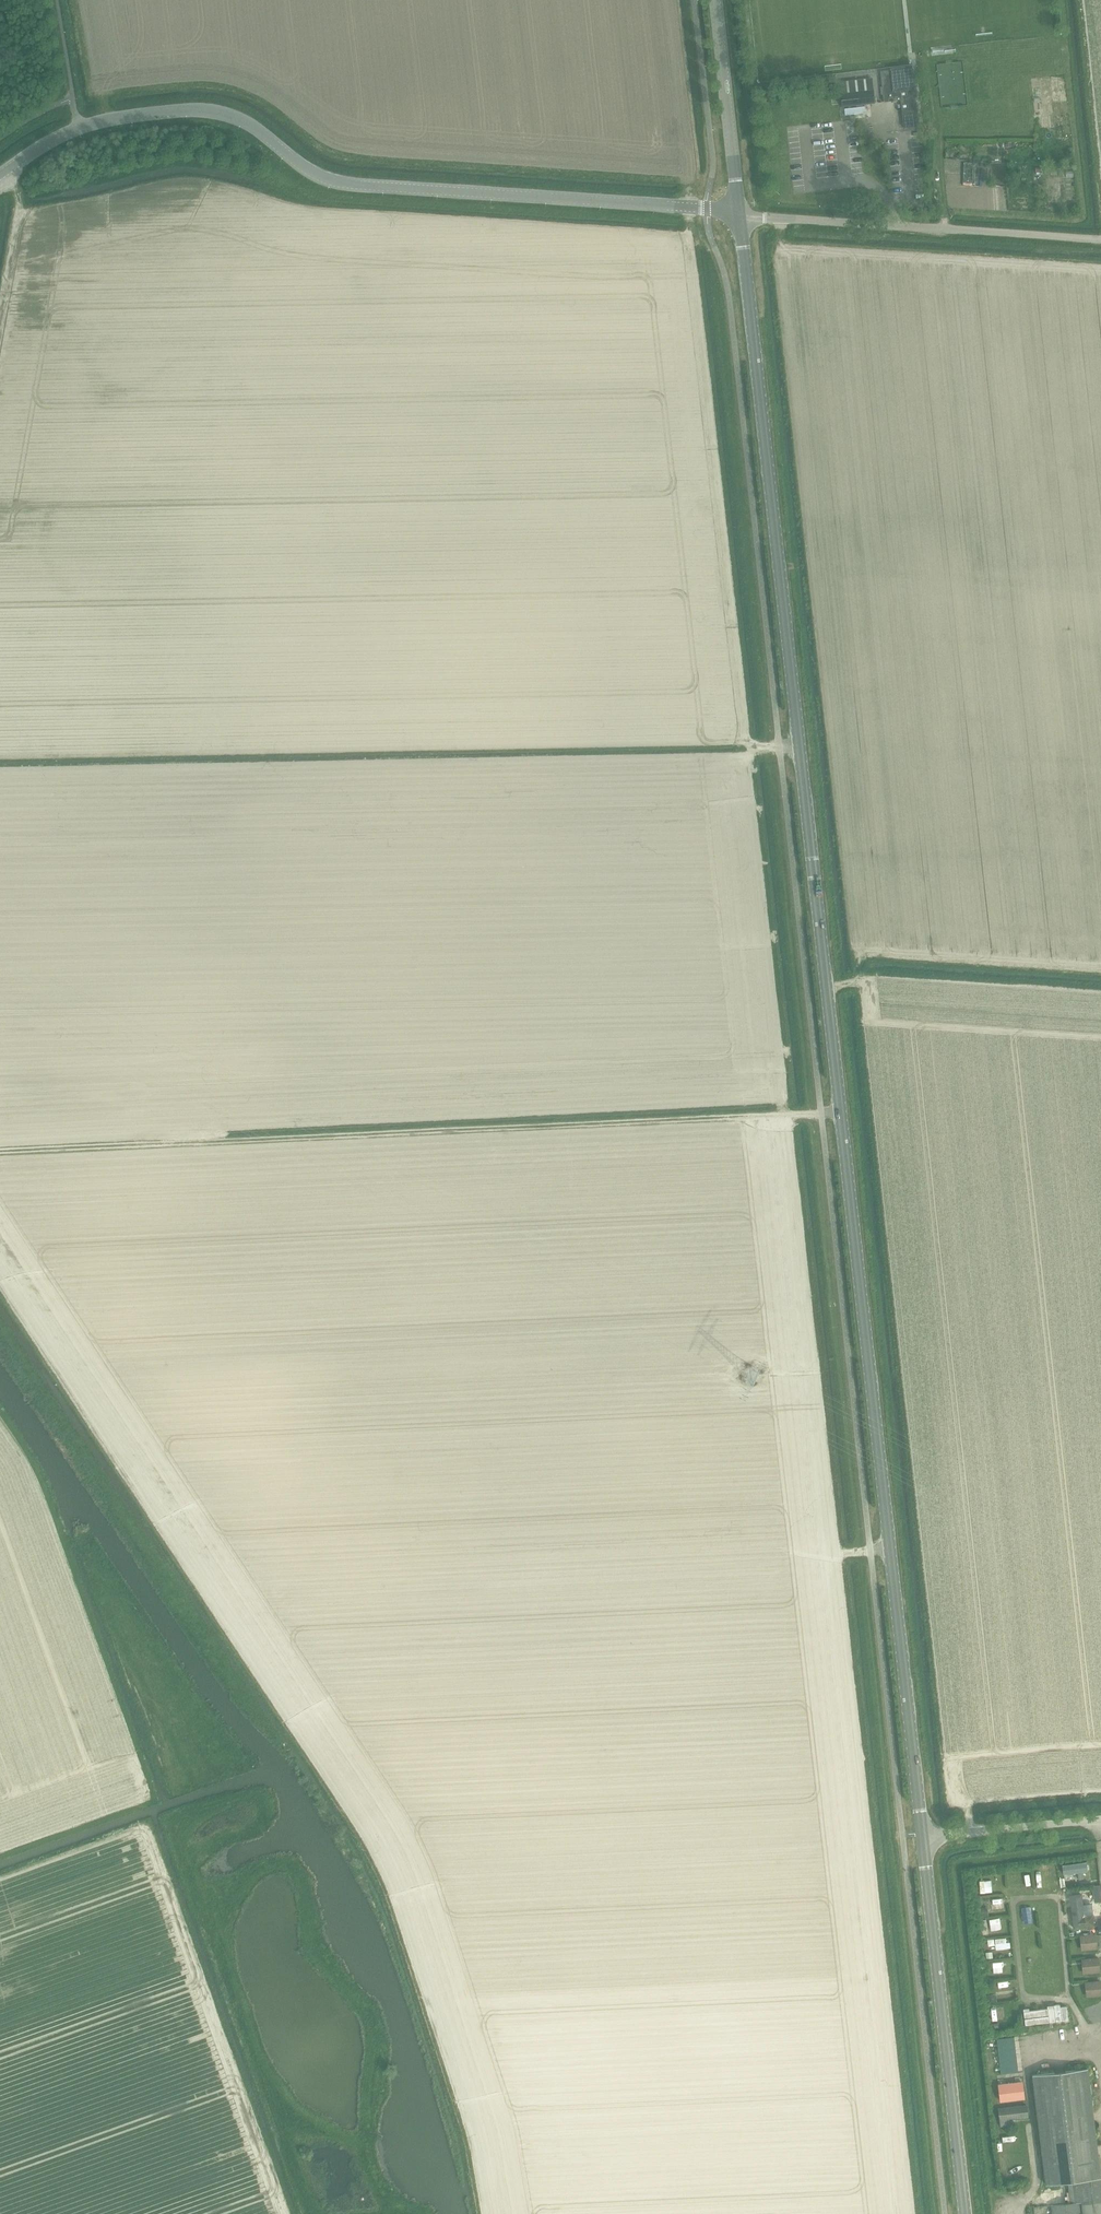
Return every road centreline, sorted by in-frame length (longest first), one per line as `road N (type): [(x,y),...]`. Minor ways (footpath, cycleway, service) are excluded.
road 1 (tertiary): [(922,1835),(740,214)]
road 2 (track): [(0,1152),(821,1114)]
road 3 (unclassified): [(707,209),(333,181),(237,117),(197,109),(79,128),(0,175)]
road 4 (tertiary): [(964,2213),(922,1835)]
road 5 (unclassified): [(1100,240),(740,214)]
road 6 (tertiary): [(740,214),(717,0)]
road 7 (unclassified): [(922,1835),(1100,1819)]

